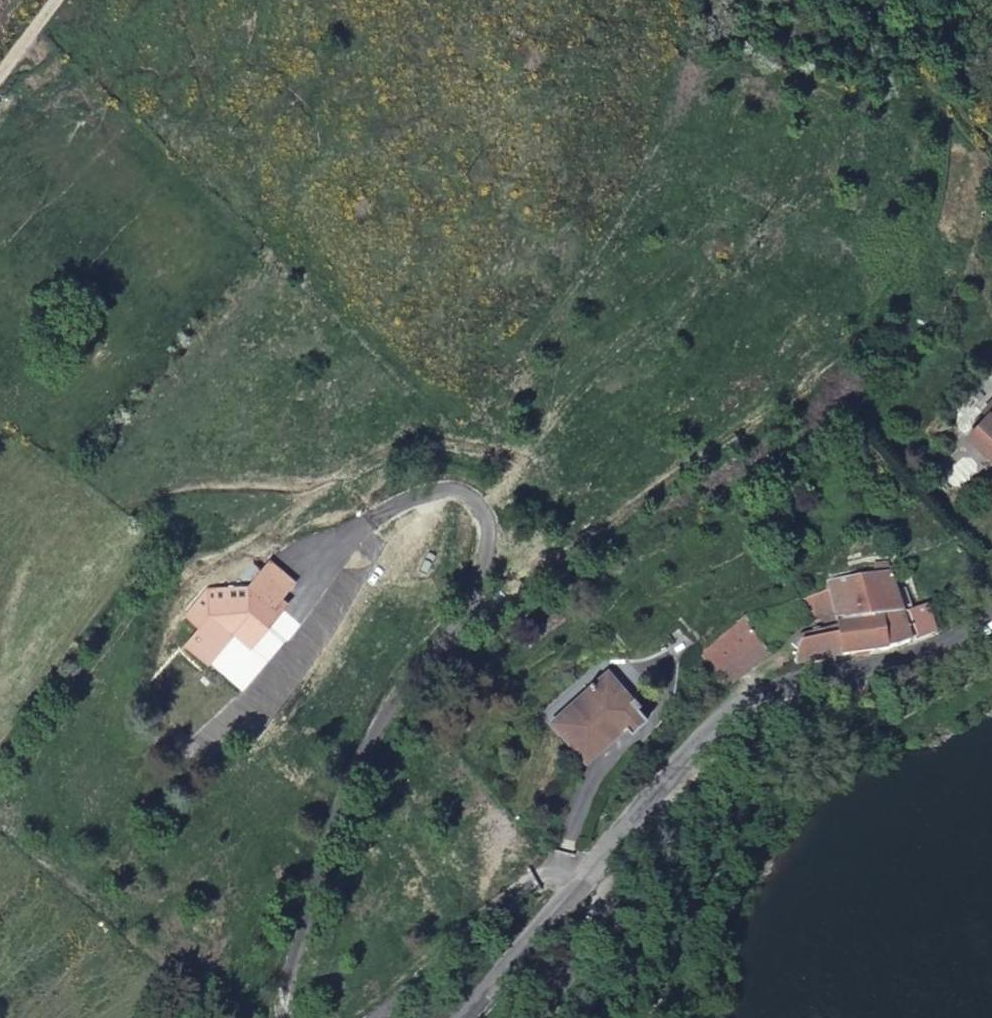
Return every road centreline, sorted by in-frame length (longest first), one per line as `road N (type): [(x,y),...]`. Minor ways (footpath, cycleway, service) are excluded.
road 1 (secondary): [(991,607),(941,645),(782,686),(727,719),(459,1017)]
road 2 (track): [(991,142),(858,0)]

